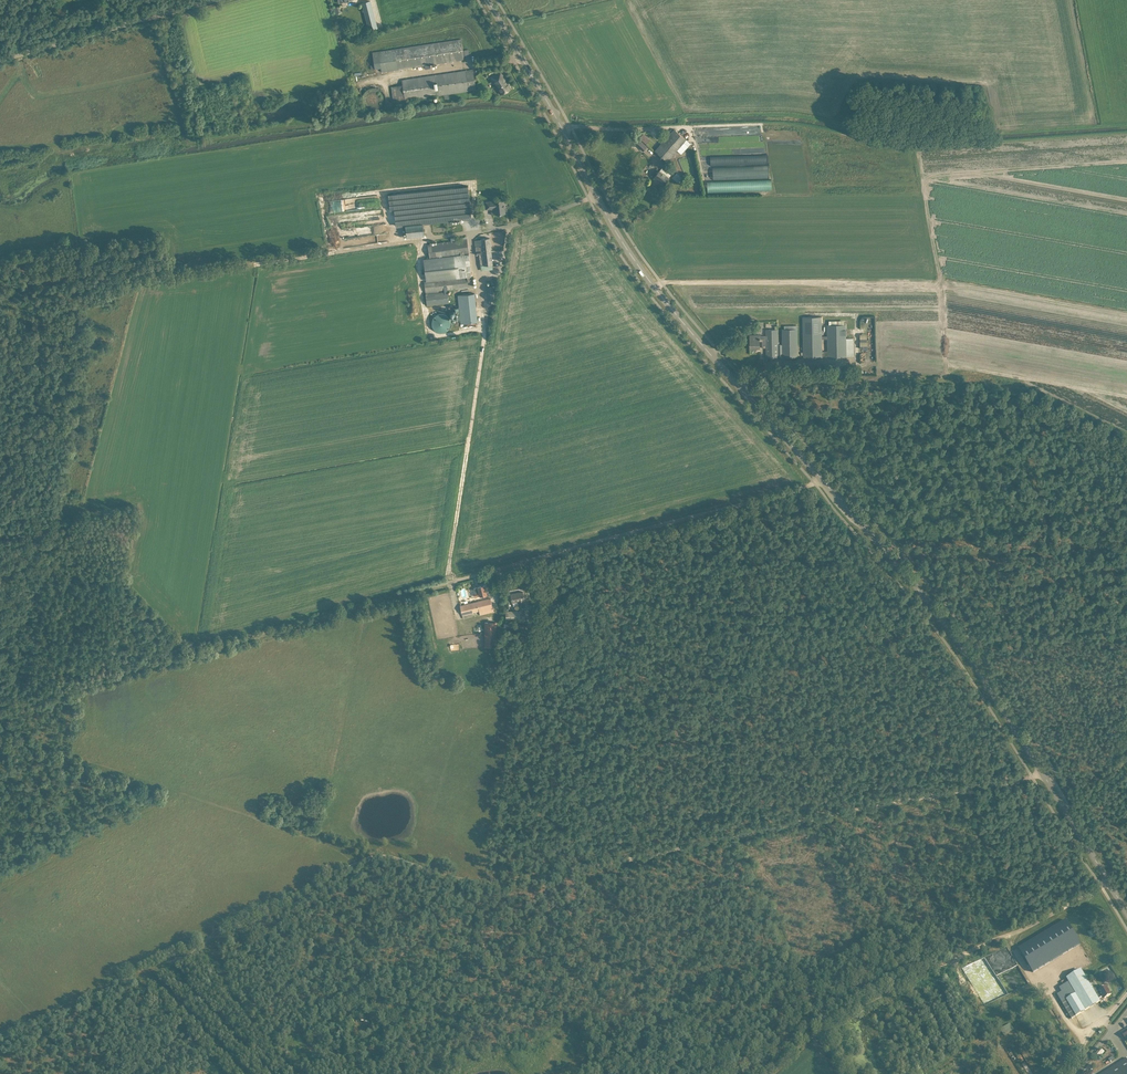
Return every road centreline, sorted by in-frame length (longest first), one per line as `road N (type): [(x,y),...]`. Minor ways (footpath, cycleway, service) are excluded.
road 1 (track): [(38,1021),(120,979),(206,948),(218,930),(379,850),(488,884),(1032,777)]
road 2 (secondary): [(823,480),(625,244),(488,0)]
road 3 (secondary): [(1126,912),(954,636),(823,480)]
road 4 (track): [(0,704),(457,588)]
road 5 (unclassified): [(457,588),(823,480)]
road 6 (track): [(772,1073),(862,1007),(1102,886)]
road 7 (track): [(487,324),(450,567),(457,588)]
road 8 (track): [(1126,550),(887,556)]
road 9 (unclassified): [(0,58),(213,0)]

